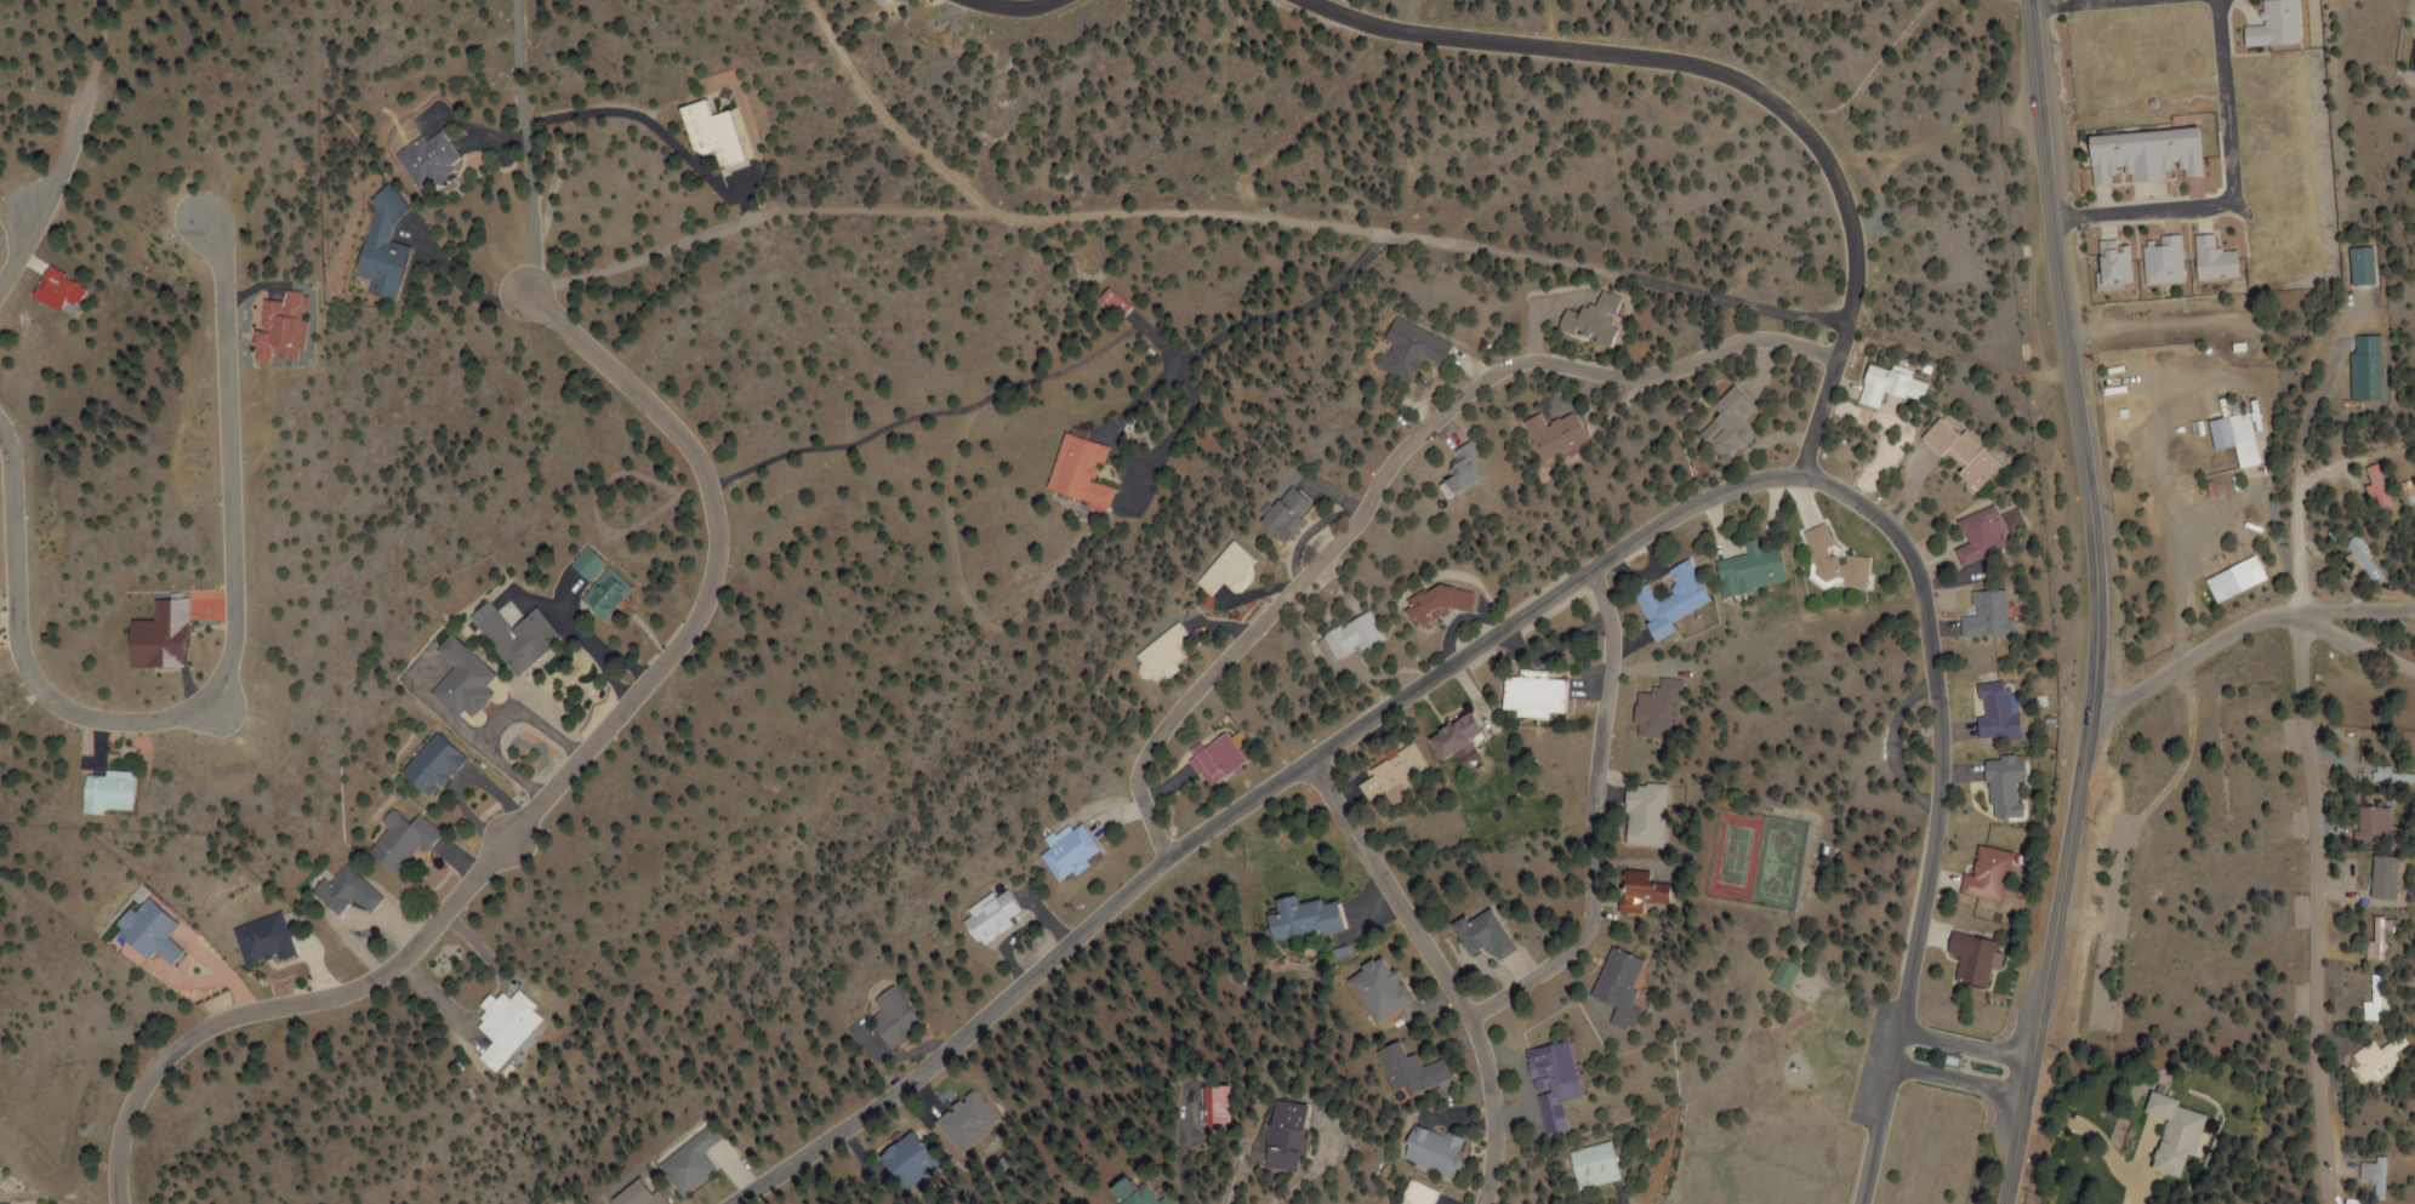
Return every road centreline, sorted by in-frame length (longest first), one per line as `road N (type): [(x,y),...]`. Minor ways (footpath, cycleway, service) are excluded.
road 1 (residential): [(1862,1203),(1943,793),(1921,580),(1892,524),(1805,477),(1721,490),(1587,572),(1171,860),(887,1105),(734,1203)]
road 2 (residential): [(119,1203),(113,1185),(129,1119),(158,1063),(210,1027),(364,988),(433,929),(695,627),(717,559),(691,455),(659,413),(523,292)]
road 3 (secondary): [(2005,1203),(2090,724),(2098,618),(2030,0)]
road 4 (residential): [(1839,353),(1768,338),(1671,373),(1621,378),(1531,363),(1500,371),(1400,453),(1363,519),(1161,741),(1141,771),(1171,860)]
road 5 (residential): [(0,433),(16,644),(38,691),(76,718),(154,724),(207,706),(234,638),(218,262),(205,221)]
road 6 (residential): [(2090,724),(2245,622),(2300,617),(2328,1174)]
road 7 (residential): [(1839,353),(1852,297),(1844,198),(1813,138),(1771,99),(1698,64),(1425,35),(1349,19),(1307,0)]
road 8 (residential): [(1475,1018),(1570,955),(1591,930),(1611,633),(1587,572)]
road 9 (residential): [(1484,1203),(1496,1125),(1475,1018),(1309,764)]
road 10 (residential): [(90,79),(56,187),(0,287)]
road 11 (residential): [(2300,617),(2299,481)]
road 12 (residential): [(1893,1068),(2023,1097)]
road 13 (residential): [(2028,1063),(1902,1033)]
road 14 (residential): [(1805,477),(1839,353)]
road 15 (residential): [(2414,671),(2300,617)]

